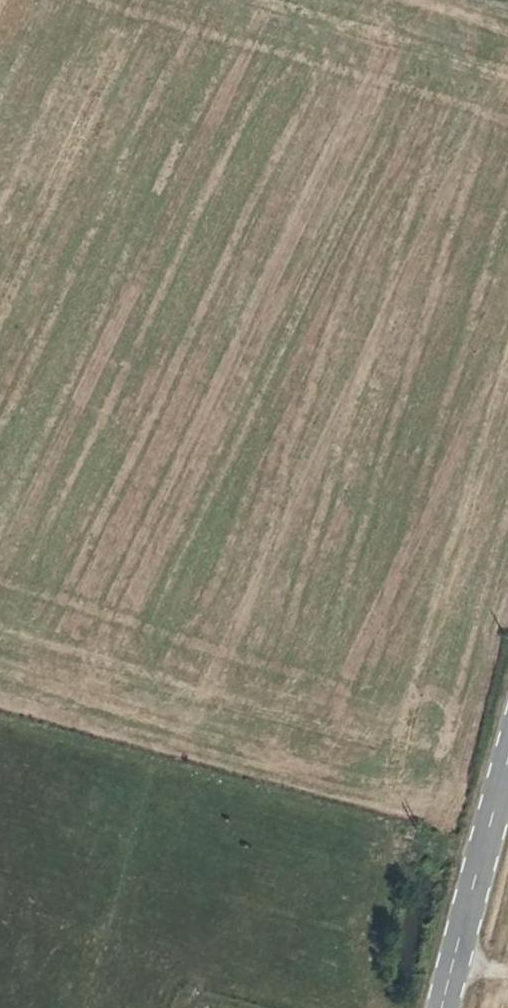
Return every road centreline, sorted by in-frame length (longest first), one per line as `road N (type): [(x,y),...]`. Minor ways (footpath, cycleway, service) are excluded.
road 1 (tertiary): [(438,1007),(507,764)]

